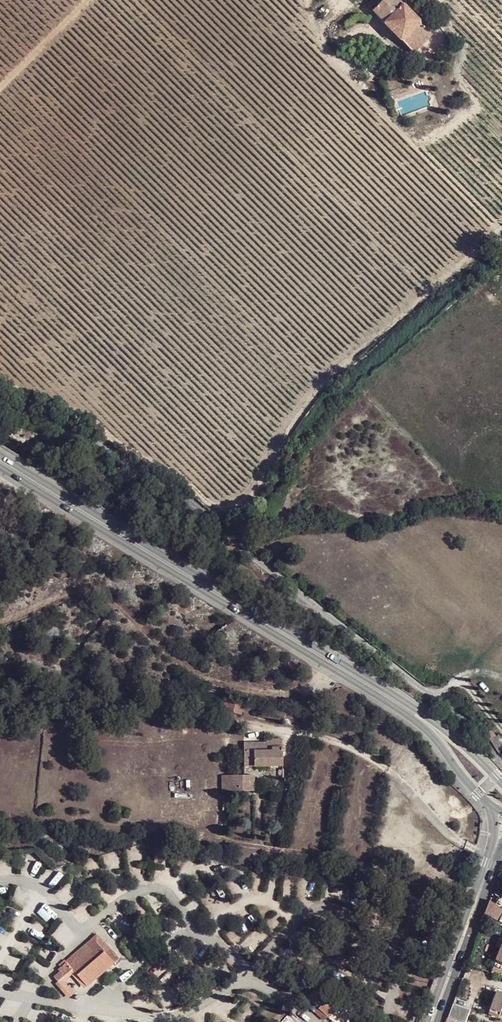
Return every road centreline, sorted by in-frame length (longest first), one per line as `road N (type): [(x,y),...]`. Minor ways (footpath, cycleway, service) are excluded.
road 1 (primary): [(501,784),(407,703),(0,455)]
road 2 (primary): [(0,468),(397,709),(428,731),(490,803)]
road 3 (track): [(0,622),(84,590),(115,603),(204,675),(297,693),(319,685),(330,667)]
road 4 (unclassified): [(490,803),(492,844),(426,1021)]
road 5 (unclassified): [(437,1021),(501,847)]
road 6 (track): [(0,90),(89,0)]

